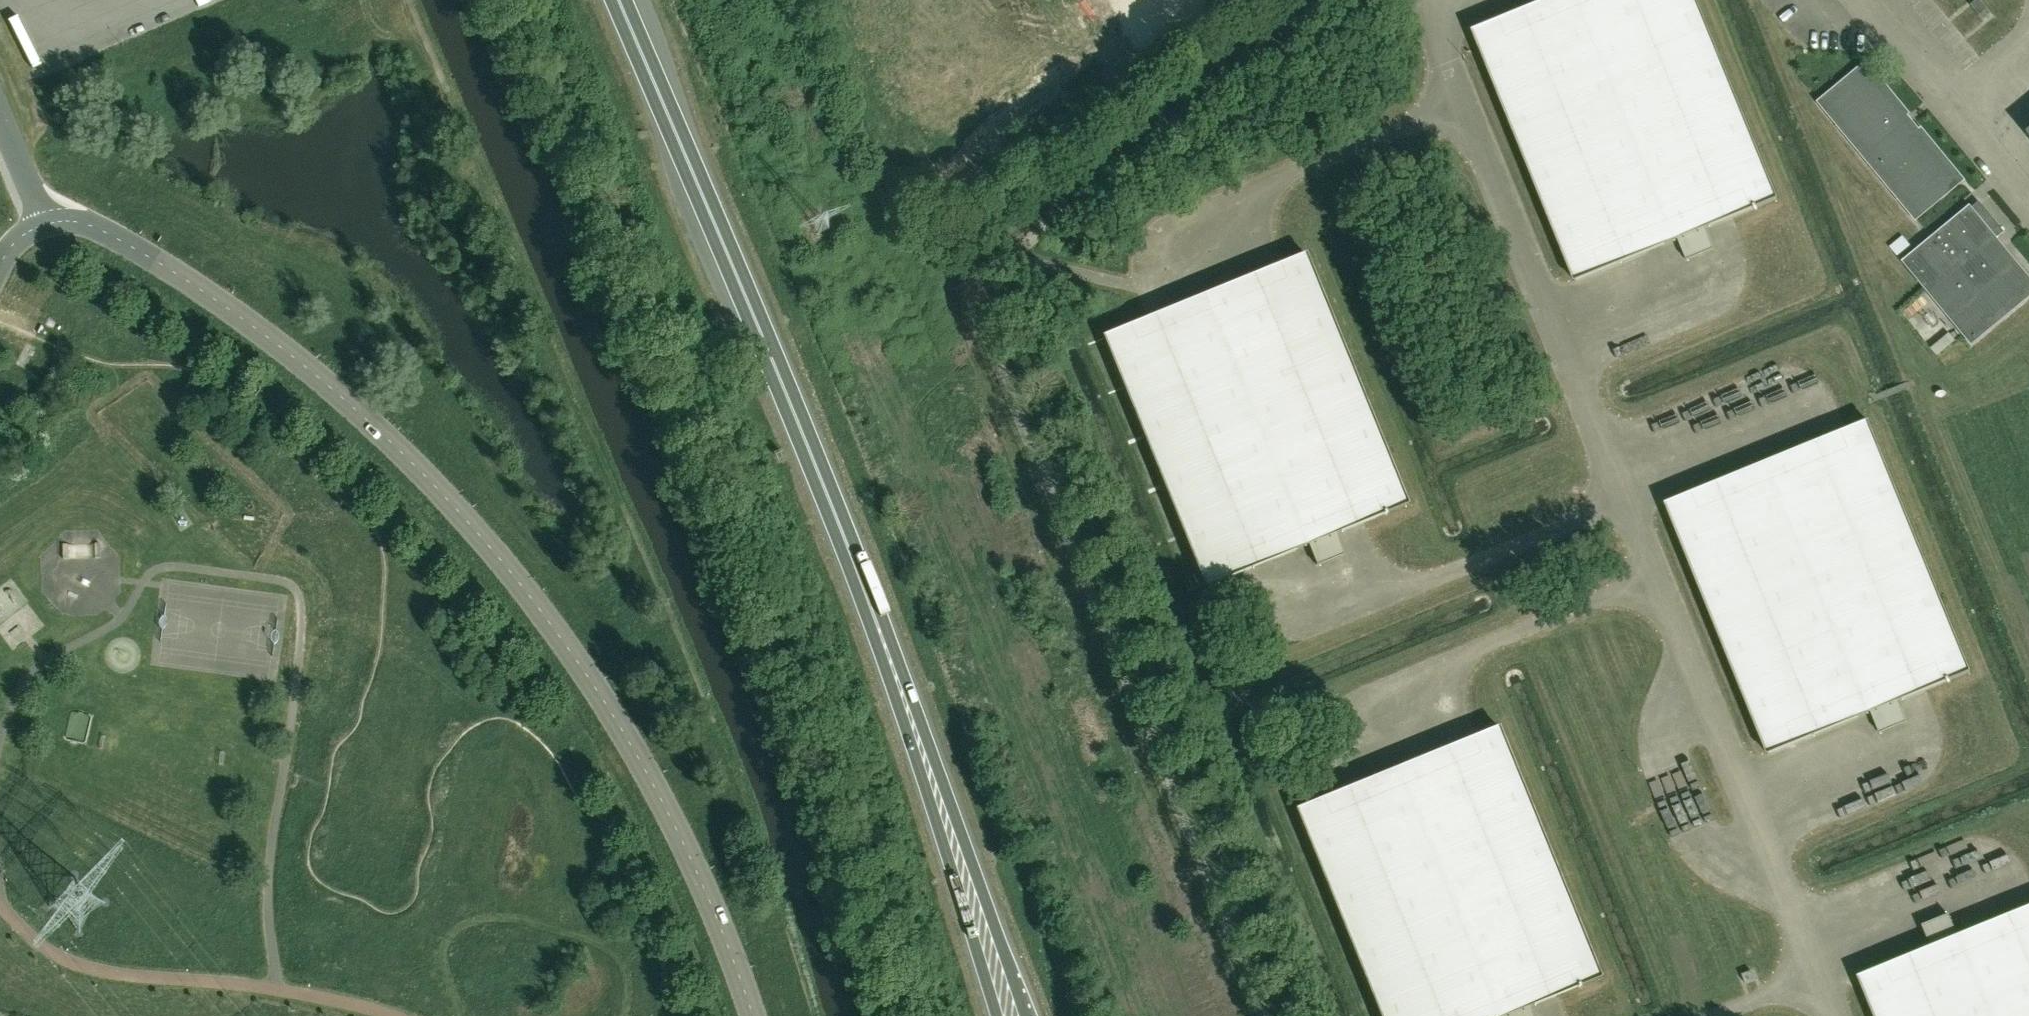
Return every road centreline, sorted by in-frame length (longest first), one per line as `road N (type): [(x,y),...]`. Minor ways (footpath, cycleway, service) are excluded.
road 1 (unclassified): [(753,1015),(659,798),(614,719),(486,539),(419,464),(273,337),(100,229),(47,225)]
road 2 (trunk): [(957,855),(868,594),(620,0)]
road 3 (trunk): [(1025,1015),(957,855)]
road 4 (trunk): [(957,855),(998,1015)]

